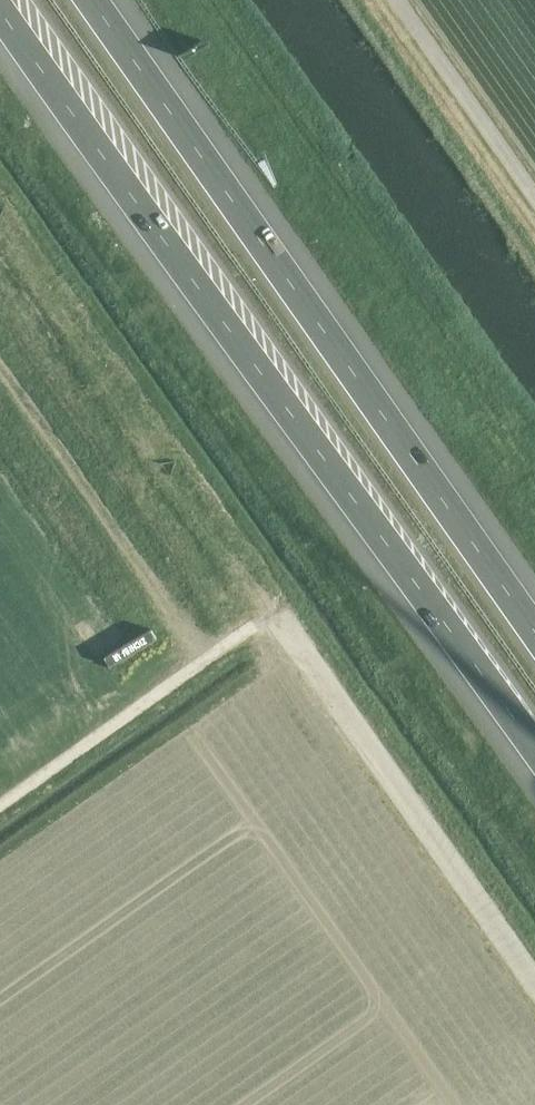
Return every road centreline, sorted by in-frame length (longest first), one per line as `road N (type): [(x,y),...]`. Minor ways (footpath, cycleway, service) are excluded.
road 1 (motorway): [(6,0),(534,751)]
road 2 (track): [(534,990),(277,625),(264,622),(228,638),(0,800)]
road 3 (motorway): [(534,620),(97,0)]
road 4 (unclassified): [(264,622),(0,243)]

